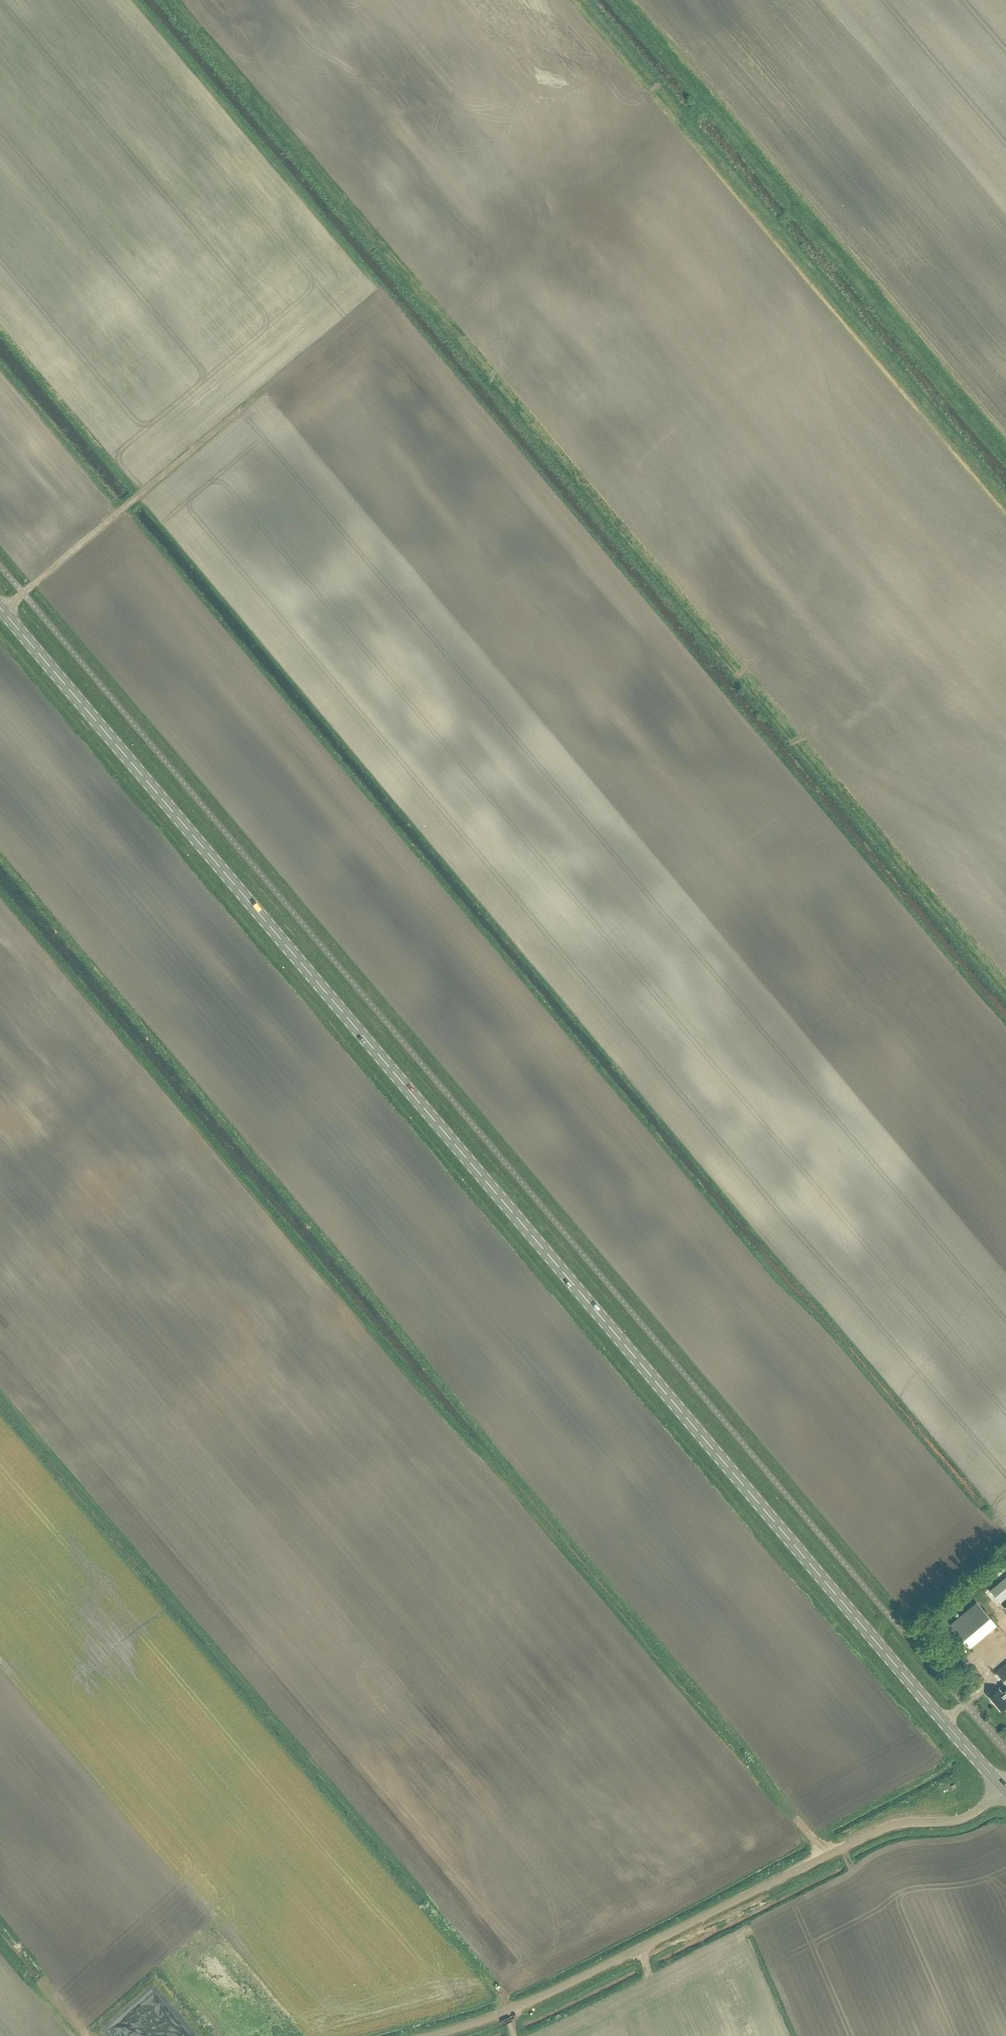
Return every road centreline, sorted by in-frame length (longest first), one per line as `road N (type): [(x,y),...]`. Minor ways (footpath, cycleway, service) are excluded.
road 1 (primary): [(1005,1788),(0,608)]
road 2 (unclassified): [(423,2035),(534,1999),(871,1832),(965,1817),(1005,1788)]

